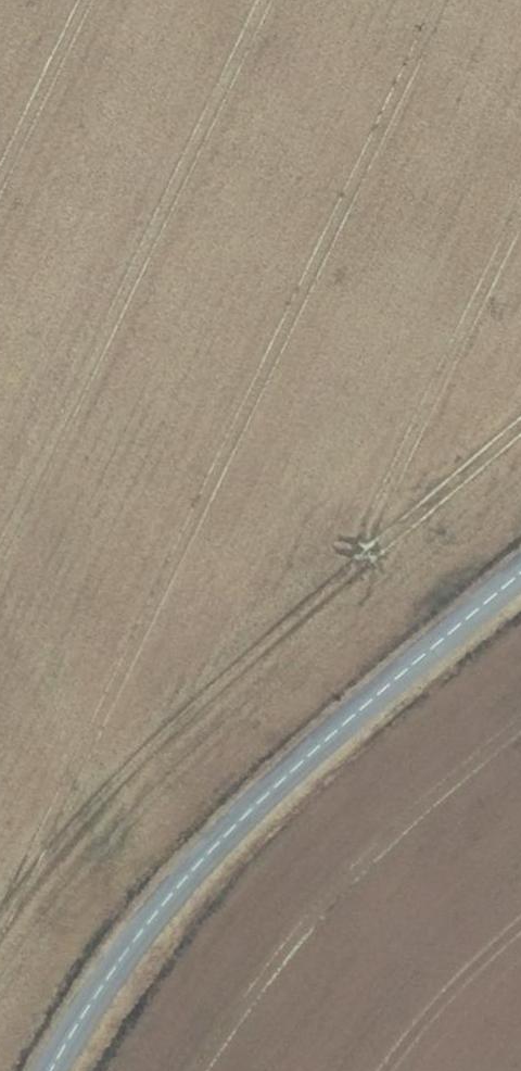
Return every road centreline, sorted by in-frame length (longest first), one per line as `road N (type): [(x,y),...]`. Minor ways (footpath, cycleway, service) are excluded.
road 1 (tertiary): [(51,1070),(91,1001),(201,859),(372,697),(520,573)]

